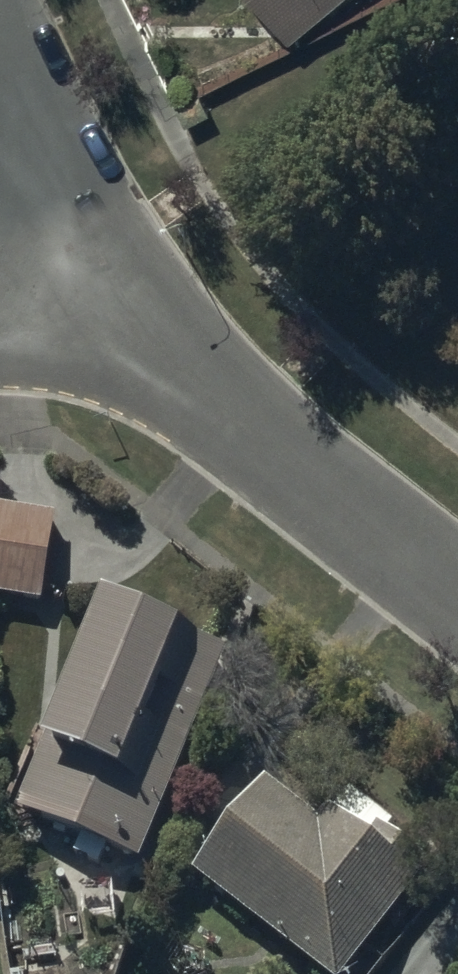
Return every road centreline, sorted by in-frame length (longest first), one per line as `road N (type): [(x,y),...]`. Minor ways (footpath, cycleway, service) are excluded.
road 1 (residential): [(107,267),(180,365),(261,443),(457,597)]
road 2 (residential): [(0,46),(107,267)]

